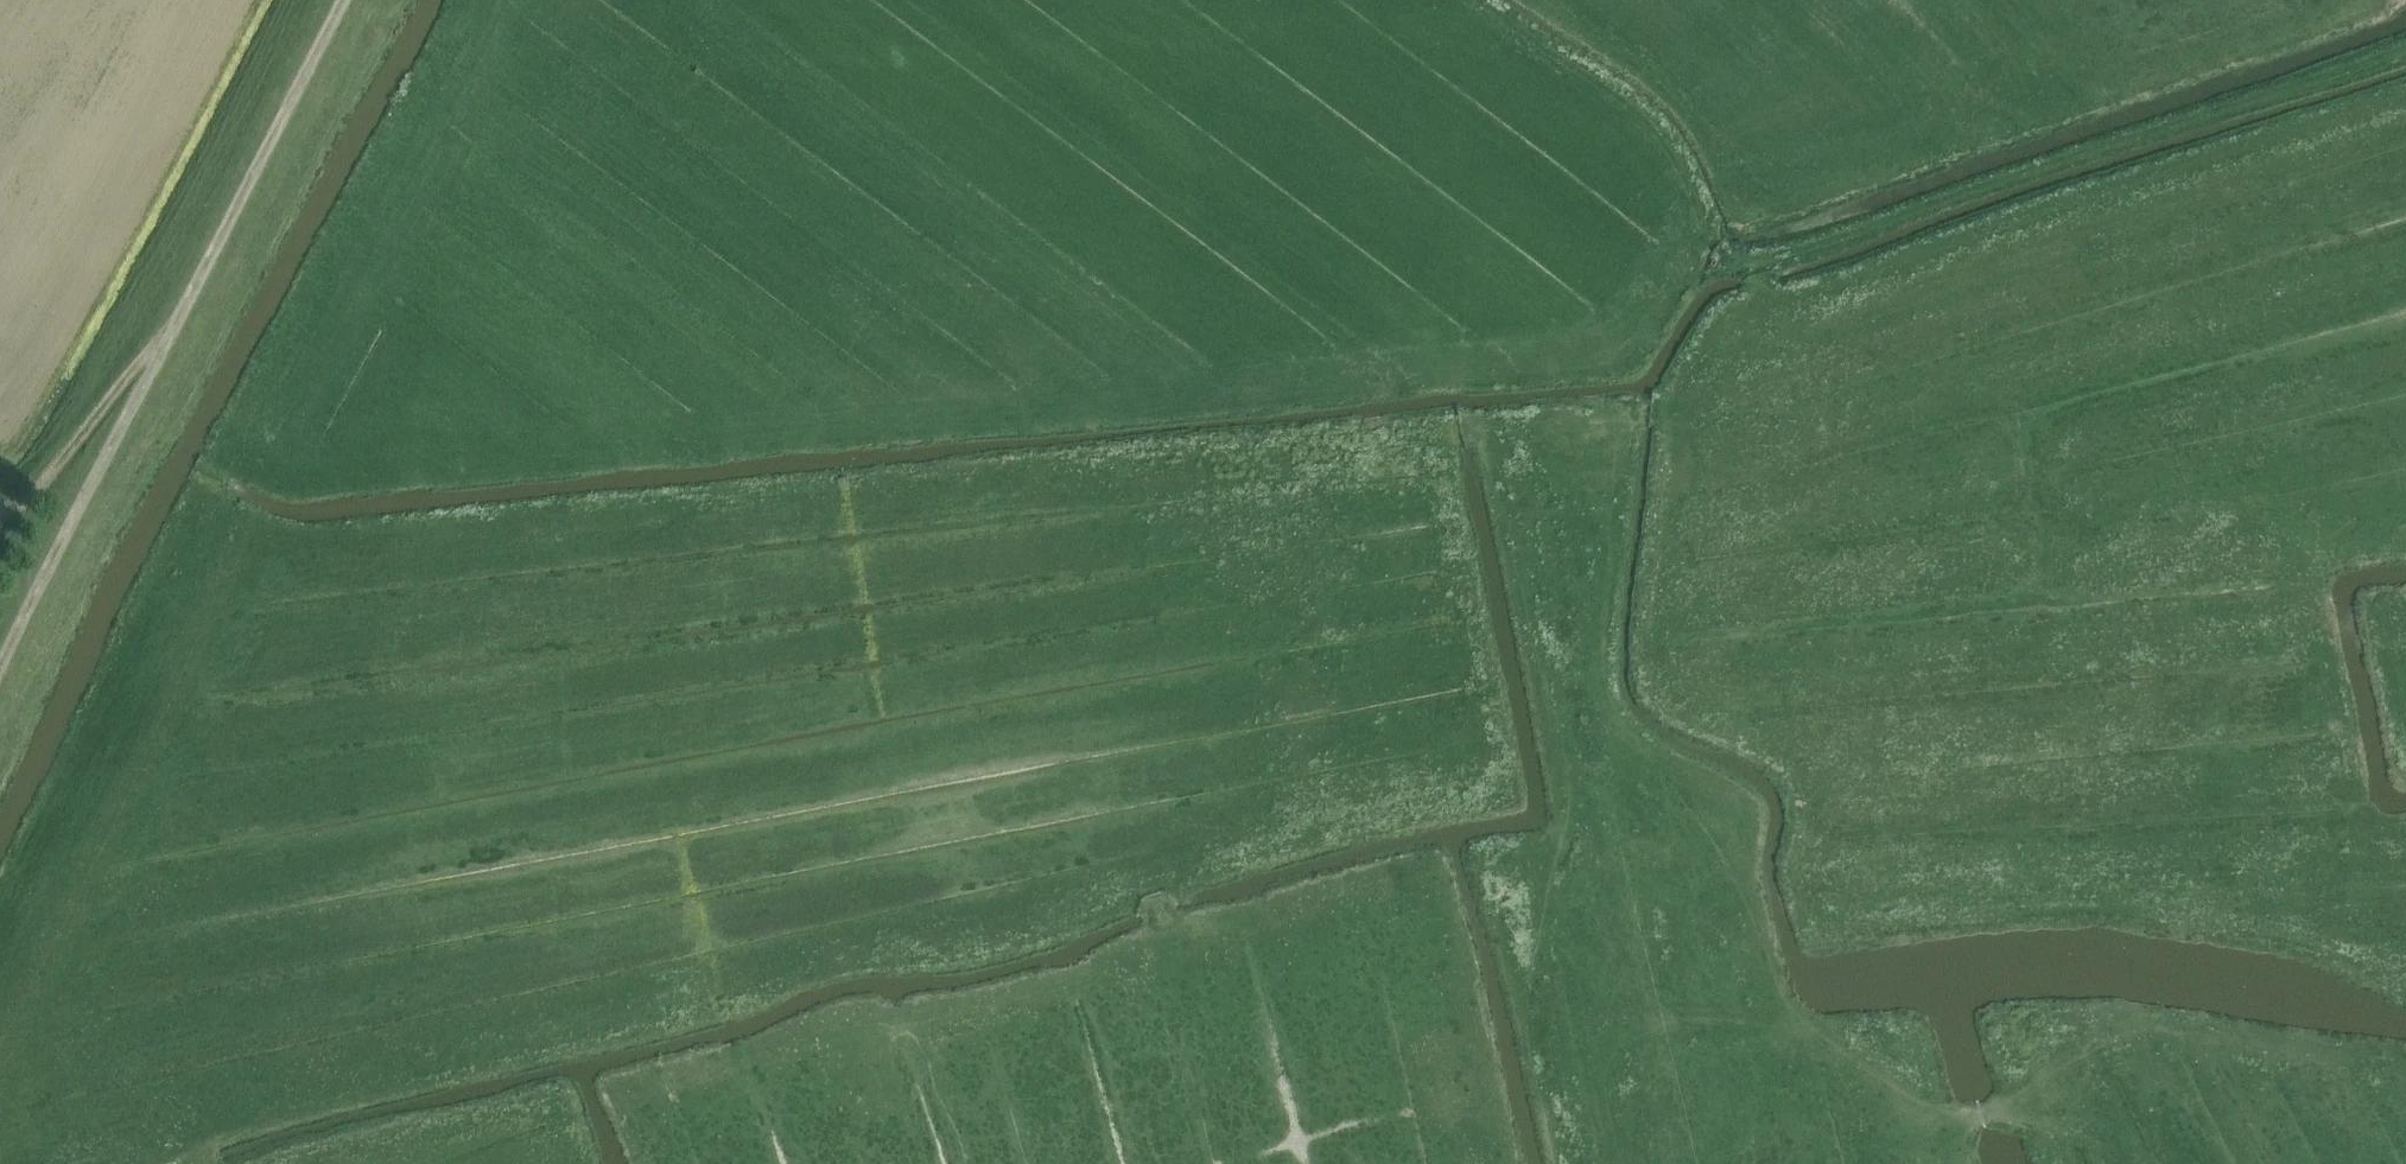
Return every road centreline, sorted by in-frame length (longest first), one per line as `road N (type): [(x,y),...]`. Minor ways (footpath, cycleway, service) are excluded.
road 1 (track): [(0,679),(350,0)]
road 2 (track): [(172,343),(0,517)]

